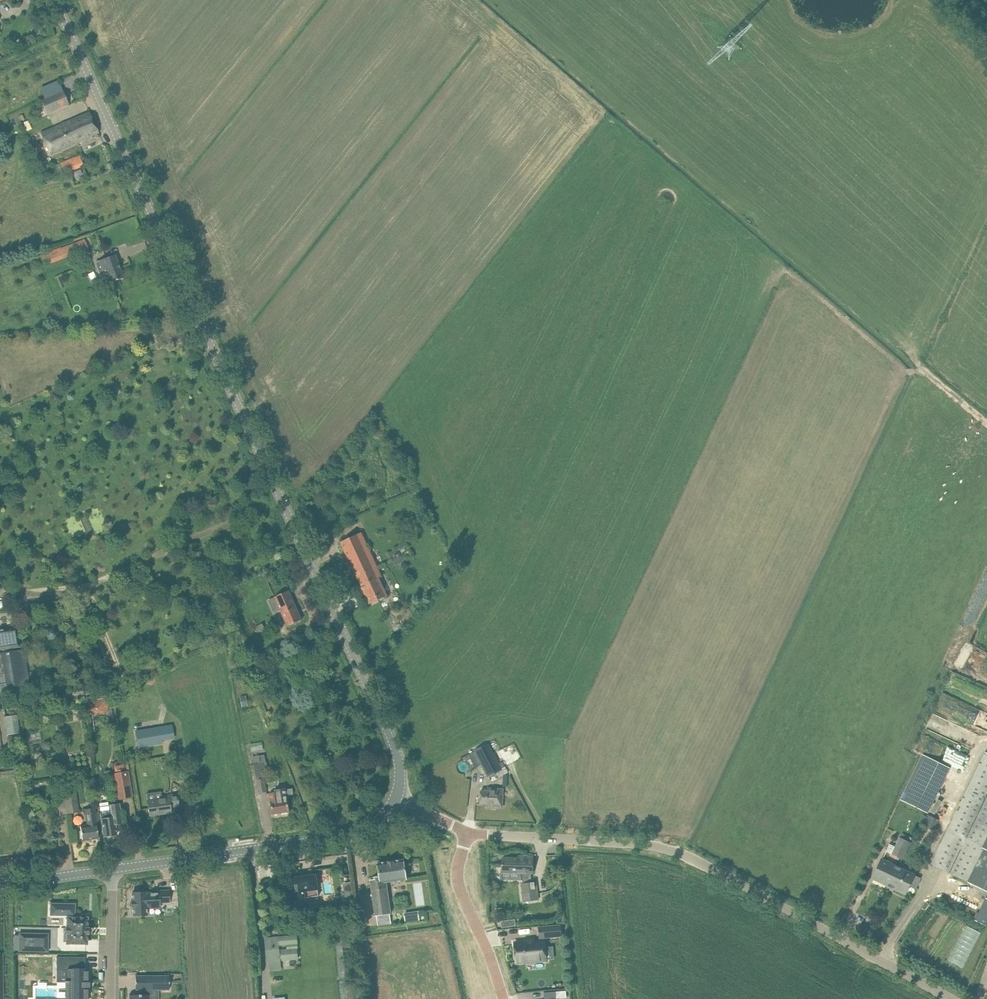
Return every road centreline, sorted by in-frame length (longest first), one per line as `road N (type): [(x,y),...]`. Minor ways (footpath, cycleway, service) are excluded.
road 1 (tertiary): [(395,798),(400,773),(391,737),(55,0)]
road 2 (unclassified): [(950,998),(670,850),(466,831)]
road 3 (tertiary): [(112,869),(343,837),(379,820),(395,798)]
road 4 (residential): [(501,998),(459,884),(466,831)]
road 5 (residential): [(112,869),(110,998)]

